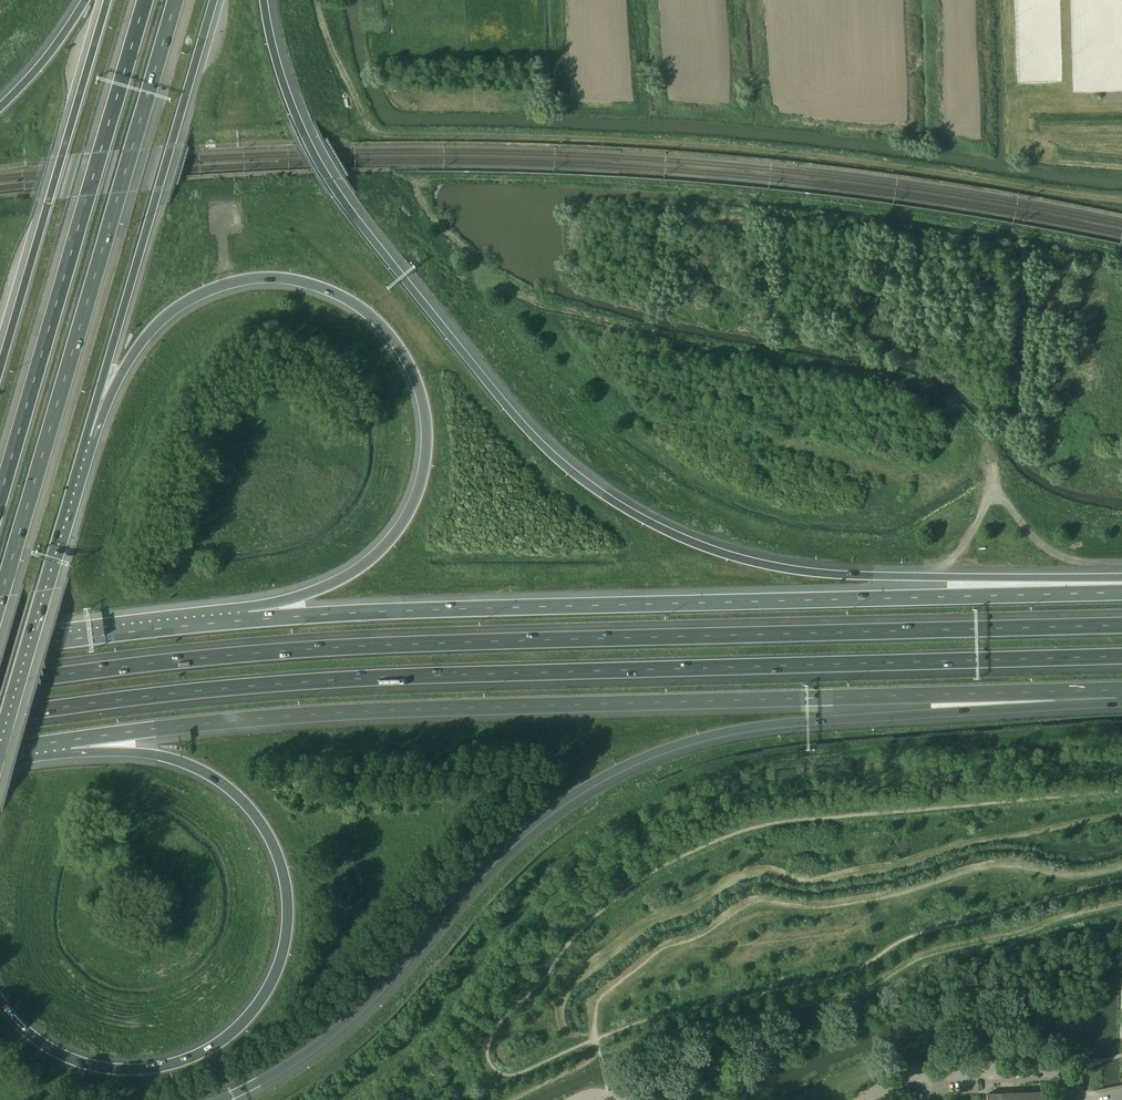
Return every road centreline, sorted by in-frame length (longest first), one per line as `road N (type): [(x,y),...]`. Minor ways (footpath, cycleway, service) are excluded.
road 1 (motorway): [(1121,578),(784,569),(698,545),(619,506),(572,473),(513,413),(354,217),(303,135),(263,0)]
road 2 (motorway): [(0,718),(299,681),(1121,656)]
road 3 (motorway): [(1121,624),(295,651),(0,685)]
road 4 (motorway): [(70,741),(280,716),(1117,689)]
road 5 (motorway): [(219,1099),(315,1049),(358,1015),(507,853),(566,805),(654,757),(781,727),(1117,689)]
road 6 (track): [(318,0),(339,63),(369,125),(381,133),(721,145),(1121,199)]
road 7 (motorway): [(1121,592),(249,620)]
road 8 (motorway): [(91,436),(143,338),(174,309),(225,284),(273,277),(326,289),(396,340),(428,426),(414,502),(366,564),(249,620)]
road 9 (motorway): [(70,741),(180,761),(246,804),(285,877),(282,956),(262,999),(222,1041),(155,1067),(113,1068),(62,1054),(0,998)]
road 10 (motorway): [(0,600),(176,0)]
road 11 (track): [(571,199),(846,224),(1121,271)]
road 12 (motorway): [(145,0),(0,498)]
road 13 (motorway): [(91,436),(214,0)]
road 14 (track): [(1021,248),(1015,408),(981,449),(991,485),(965,545),(942,564),(900,577)]
road 15 (motorway): [(107,0),(0,369)]
road 16 (motorway): [(0,745),(91,436)]
road 17 (track): [(706,420),(896,470),(942,474),(981,449)]
road 18 (motorway): [(249,620),(0,650)]
road 19 (residential): [(1074,1099),(1068,1081),(1052,1071),(925,1075)]
road 20 (track): [(1114,577),(1051,551),(991,485)]
road 21 (motorway): [(85,0),(0,108)]

